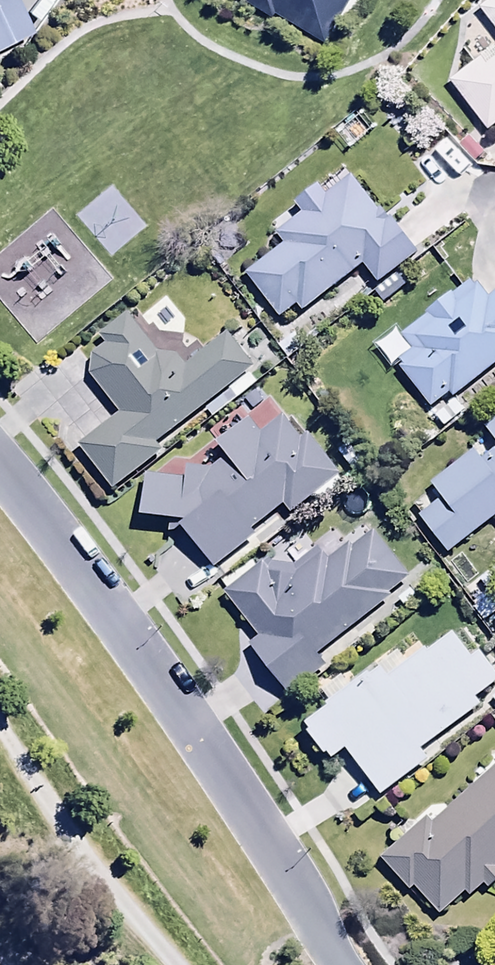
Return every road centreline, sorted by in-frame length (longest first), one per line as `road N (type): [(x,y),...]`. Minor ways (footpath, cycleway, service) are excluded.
road 1 (residential): [(0,470),(257,824),(335,964)]
road 2 (track): [(177,964),(77,859),(0,731)]

